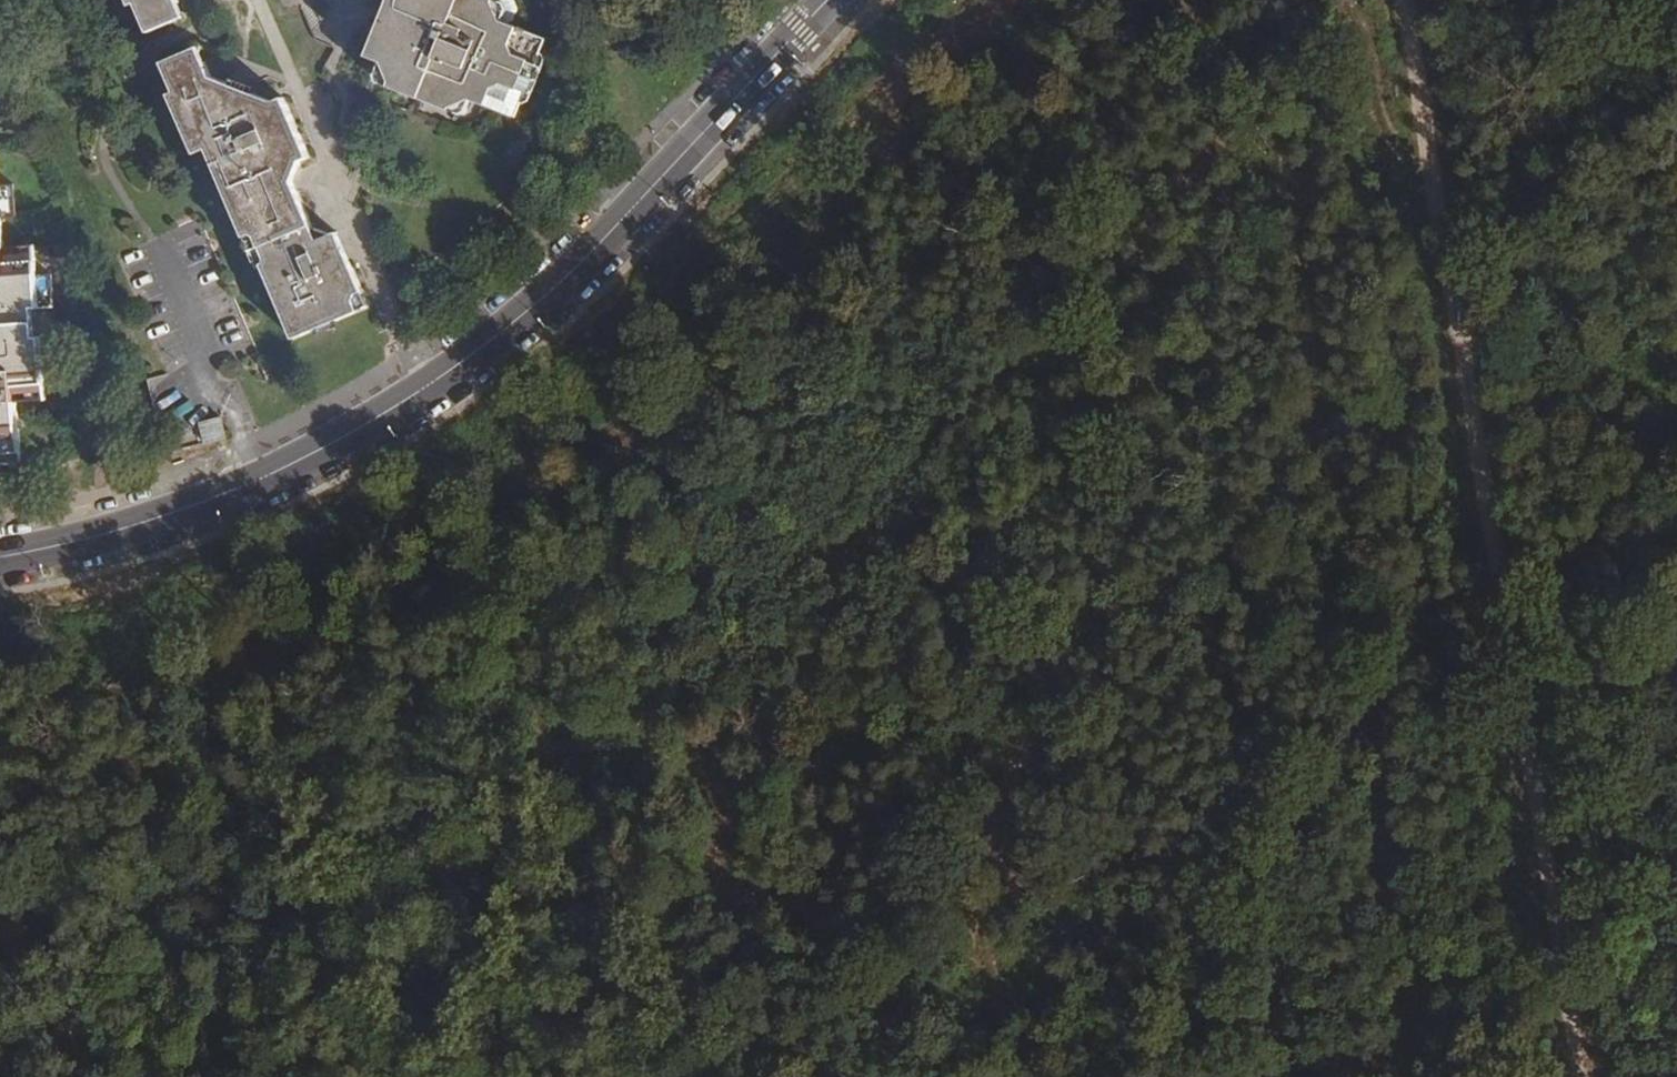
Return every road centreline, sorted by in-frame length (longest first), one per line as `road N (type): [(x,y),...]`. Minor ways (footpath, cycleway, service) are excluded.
road 1 (tertiary): [(0,557),(128,529),(265,479),(489,345),(578,266),(828,0)]

